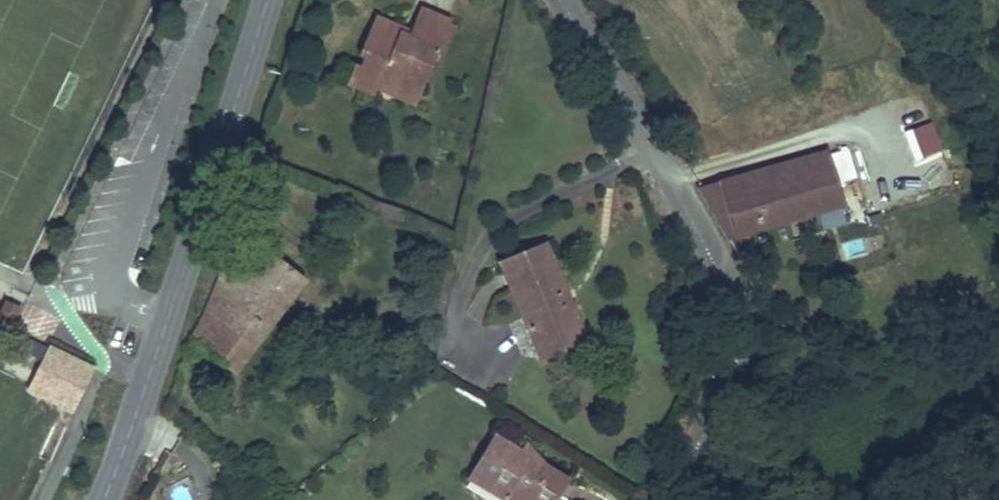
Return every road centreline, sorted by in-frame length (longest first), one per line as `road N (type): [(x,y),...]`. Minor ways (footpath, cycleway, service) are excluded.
road 1 (residential): [(564,0),(721,270),(720,368),(682,499)]
road 2 (secondary): [(266,0),(102,499)]

